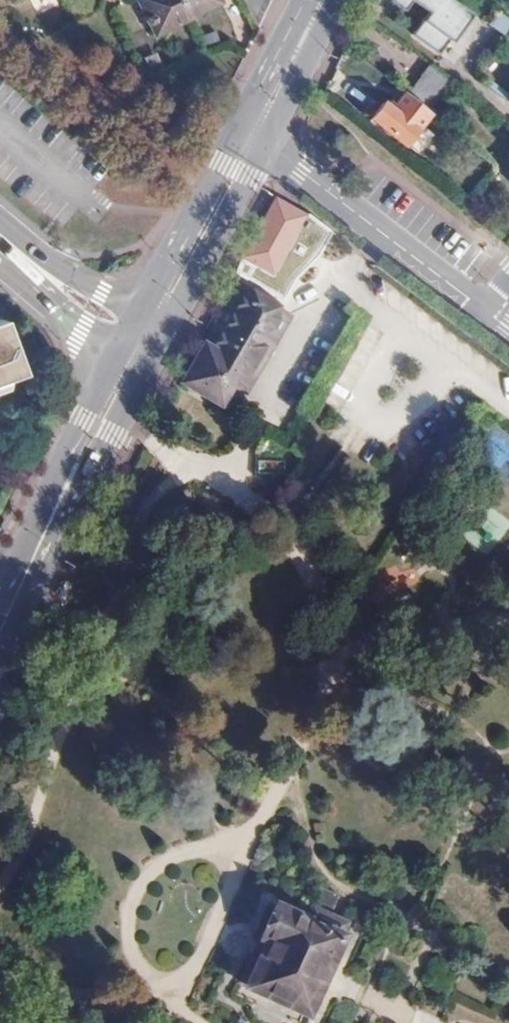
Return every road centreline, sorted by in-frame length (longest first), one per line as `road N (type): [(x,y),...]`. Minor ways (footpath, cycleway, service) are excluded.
road 1 (secondary): [(0,628),(144,336)]
road 2 (residential): [(486,312),(251,139)]
road 3 (secondary): [(144,336),(251,139)]
road 4 (unclassified): [(144,336),(92,310),(0,234)]
road 5 (secondary): [(251,139),(320,0)]

